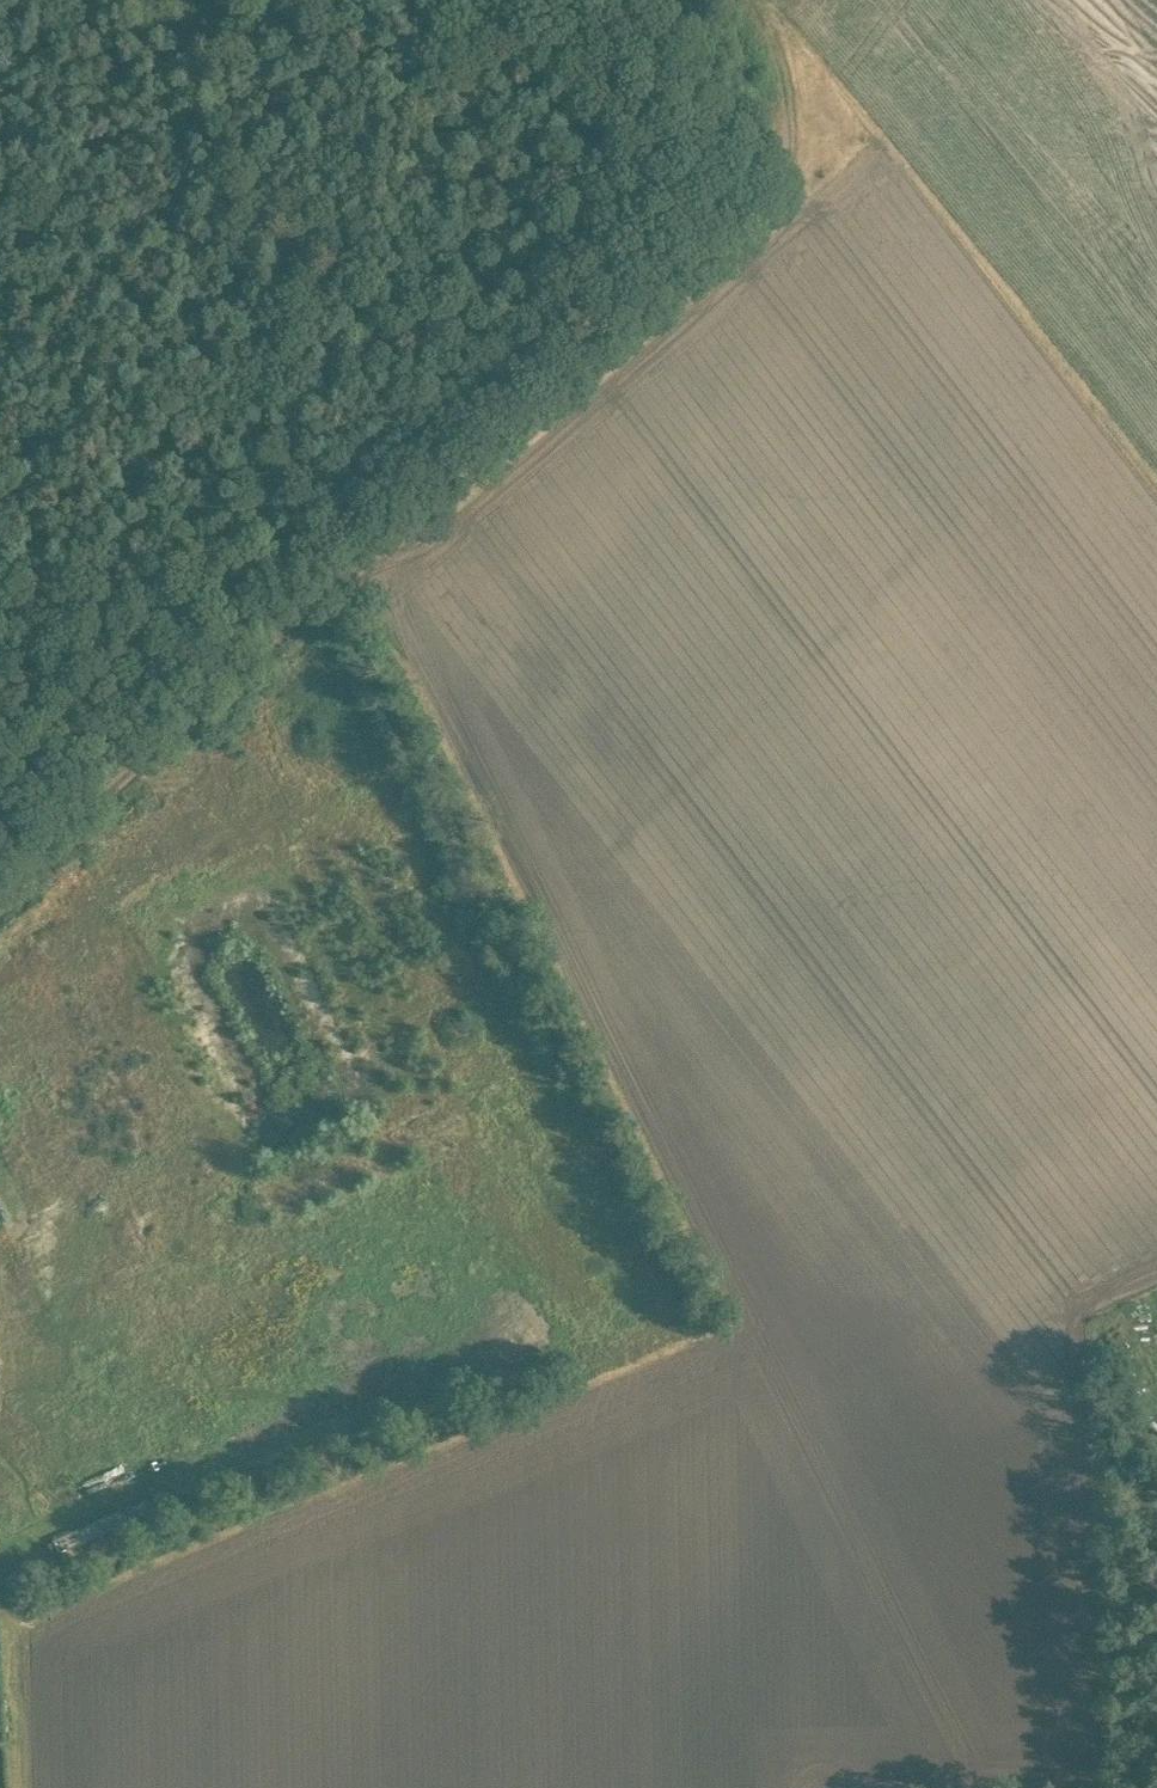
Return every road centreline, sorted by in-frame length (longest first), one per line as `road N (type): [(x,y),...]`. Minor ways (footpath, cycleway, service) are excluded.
road 1 (track): [(0,865),(766,181),(738,0)]

